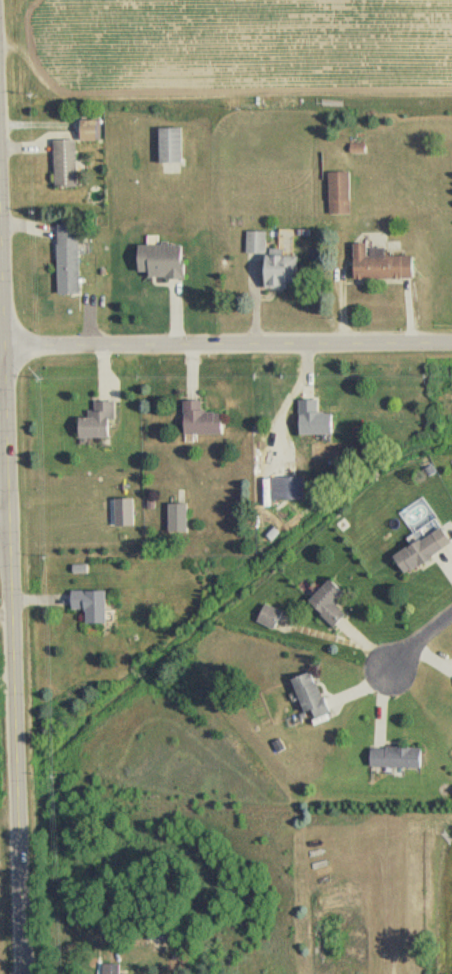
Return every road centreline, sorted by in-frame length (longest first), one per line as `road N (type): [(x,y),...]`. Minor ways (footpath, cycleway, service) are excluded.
road 1 (residential): [(0,155),(26,973)]
road 2 (residential): [(451,342),(6,346)]

